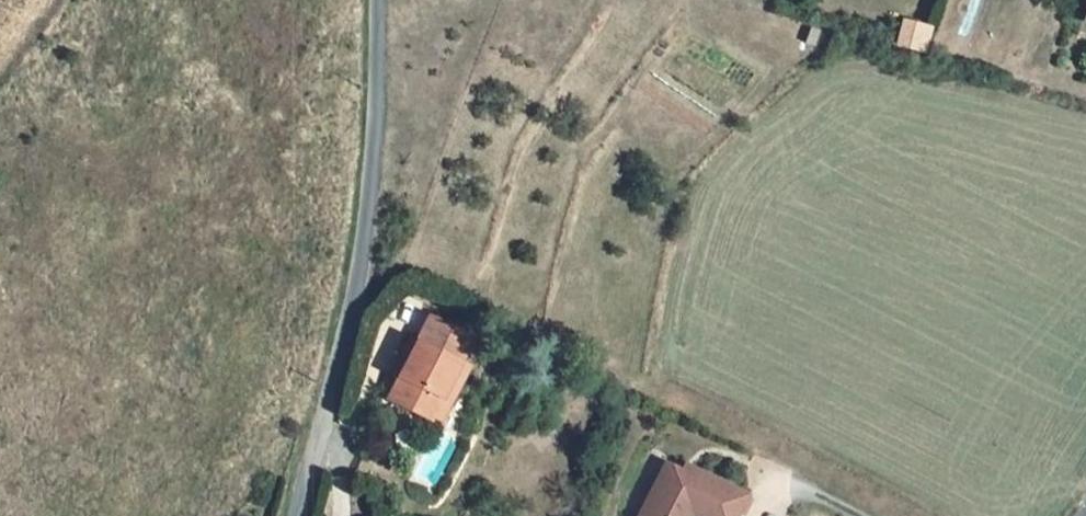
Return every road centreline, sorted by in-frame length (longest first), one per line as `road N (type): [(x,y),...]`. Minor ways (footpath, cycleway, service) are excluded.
road 1 (unclassified): [(294,515),(377,175),(382,0)]

